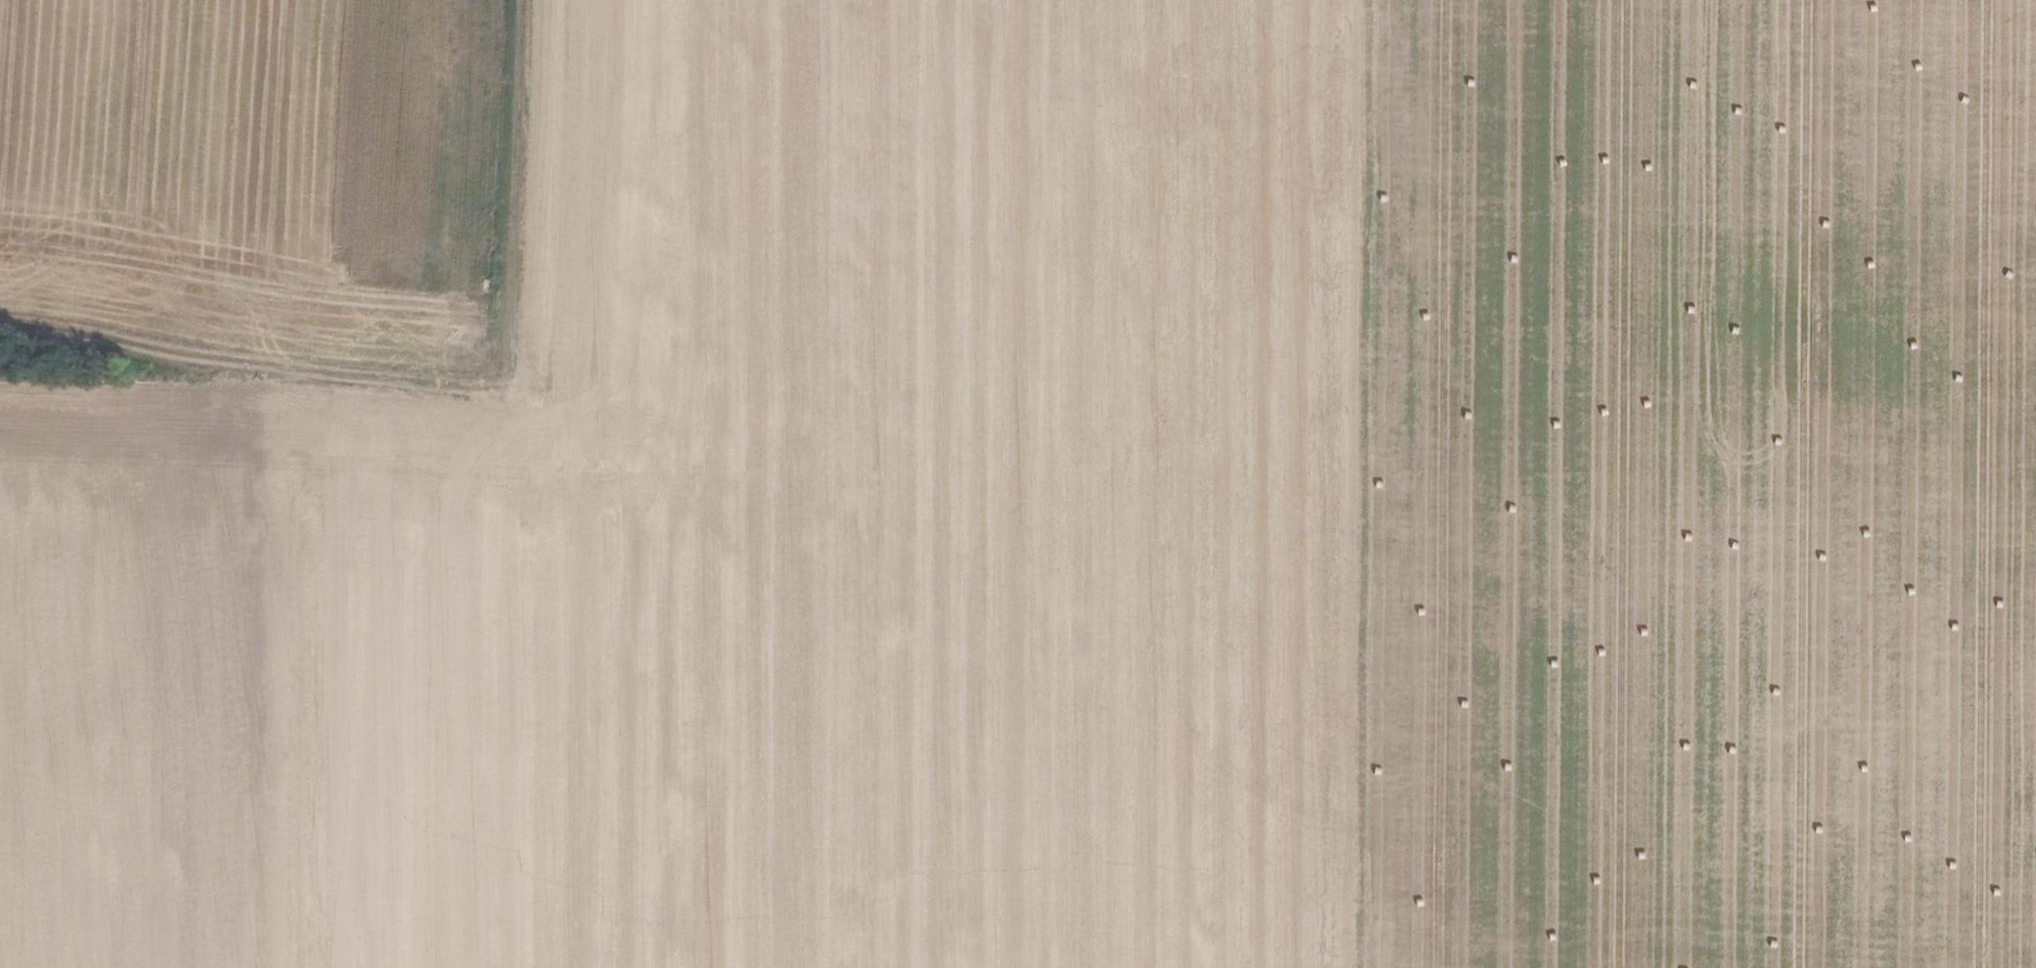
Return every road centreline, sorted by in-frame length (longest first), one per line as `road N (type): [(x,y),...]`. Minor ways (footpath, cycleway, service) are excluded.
road 1 (track): [(0,338),(288,374),(483,371)]

